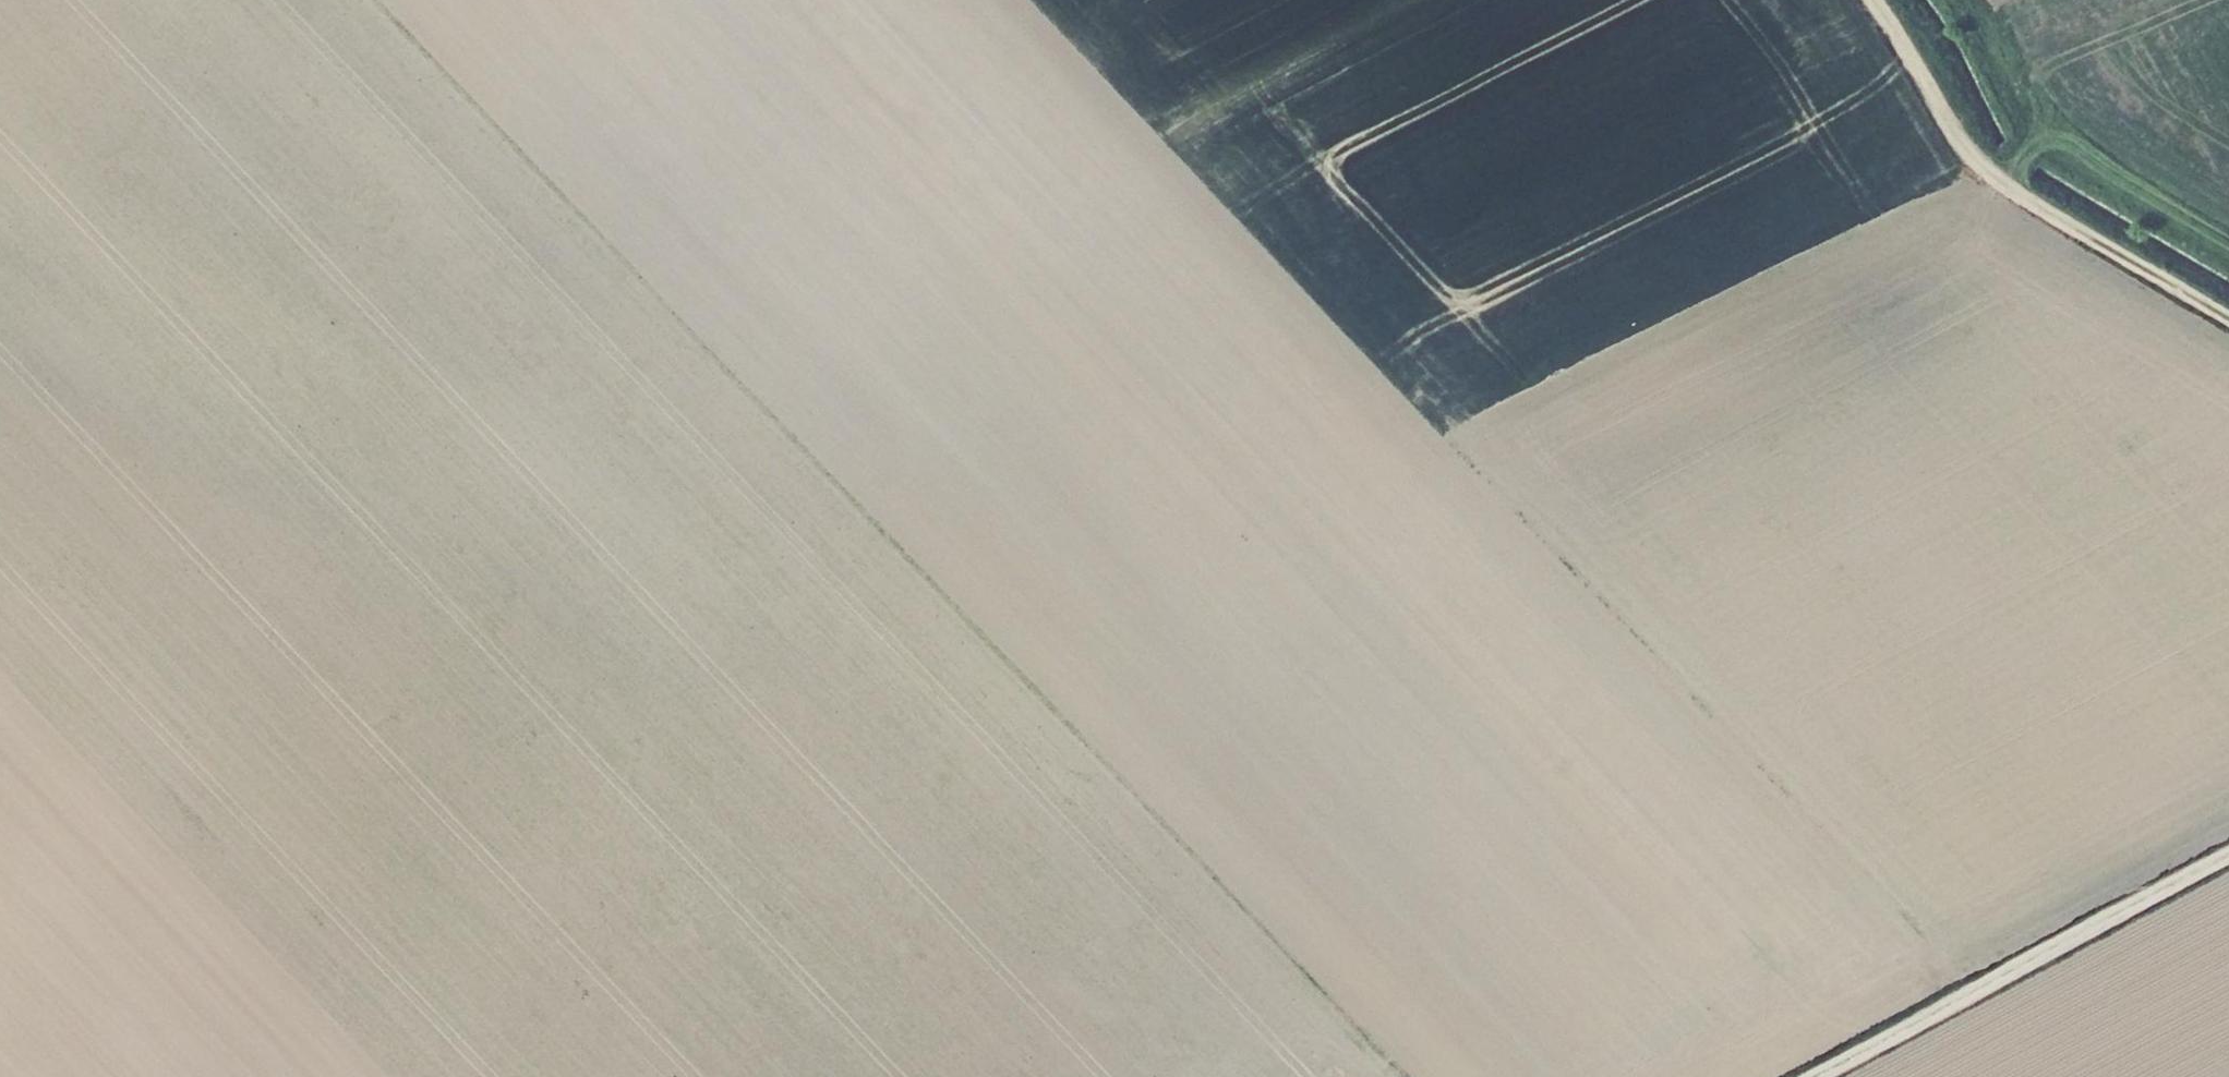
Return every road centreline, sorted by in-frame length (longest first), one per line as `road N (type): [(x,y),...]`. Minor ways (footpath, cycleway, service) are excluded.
road 1 (track): [(1871,0),(1946,126),(1994,174),(2228,316)]
road 2 (track): [(1815,1076),(2228,855)]

